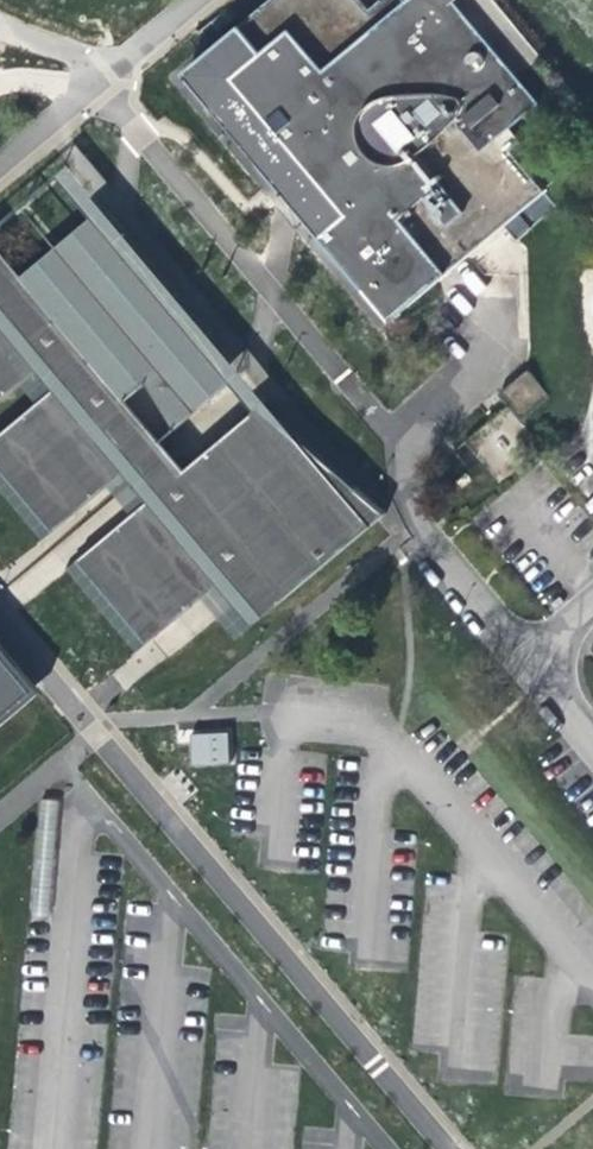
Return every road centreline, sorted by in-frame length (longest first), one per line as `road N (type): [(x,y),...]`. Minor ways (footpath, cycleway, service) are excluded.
road 1 (unclassified): [(533,649),(459,565),(426,504),(420,440),(505,341),(481,262)]

